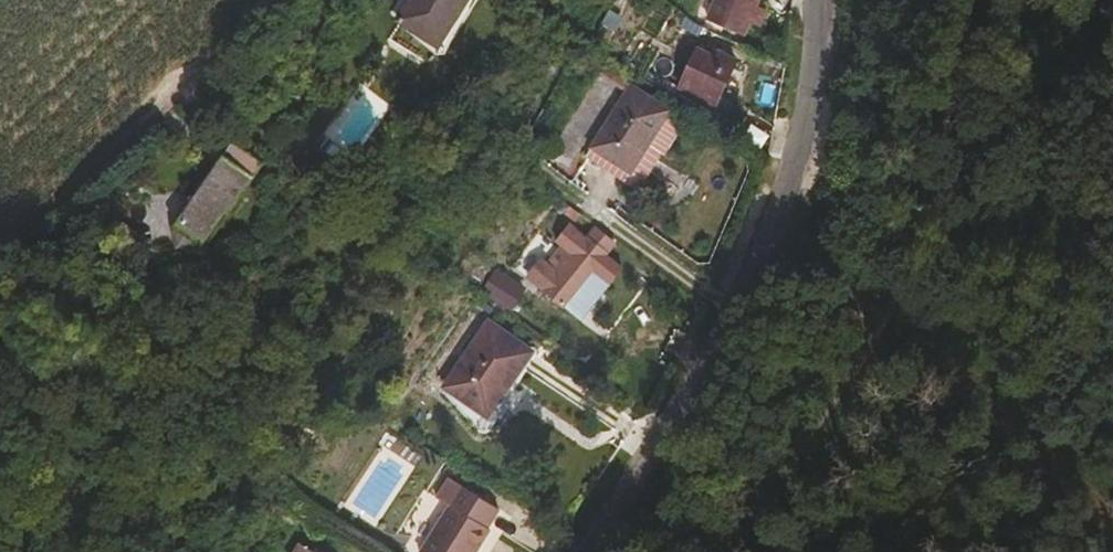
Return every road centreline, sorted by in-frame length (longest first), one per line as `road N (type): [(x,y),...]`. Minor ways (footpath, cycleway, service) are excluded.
road 1 (residential): [(813,0),(811,82),(789,230),(584,551)]
road 2 (track): [(789,230),(925,288),(1004,429),(1112,537)]
road 3 (track): [(264,0),(223,49),(0,242)]

